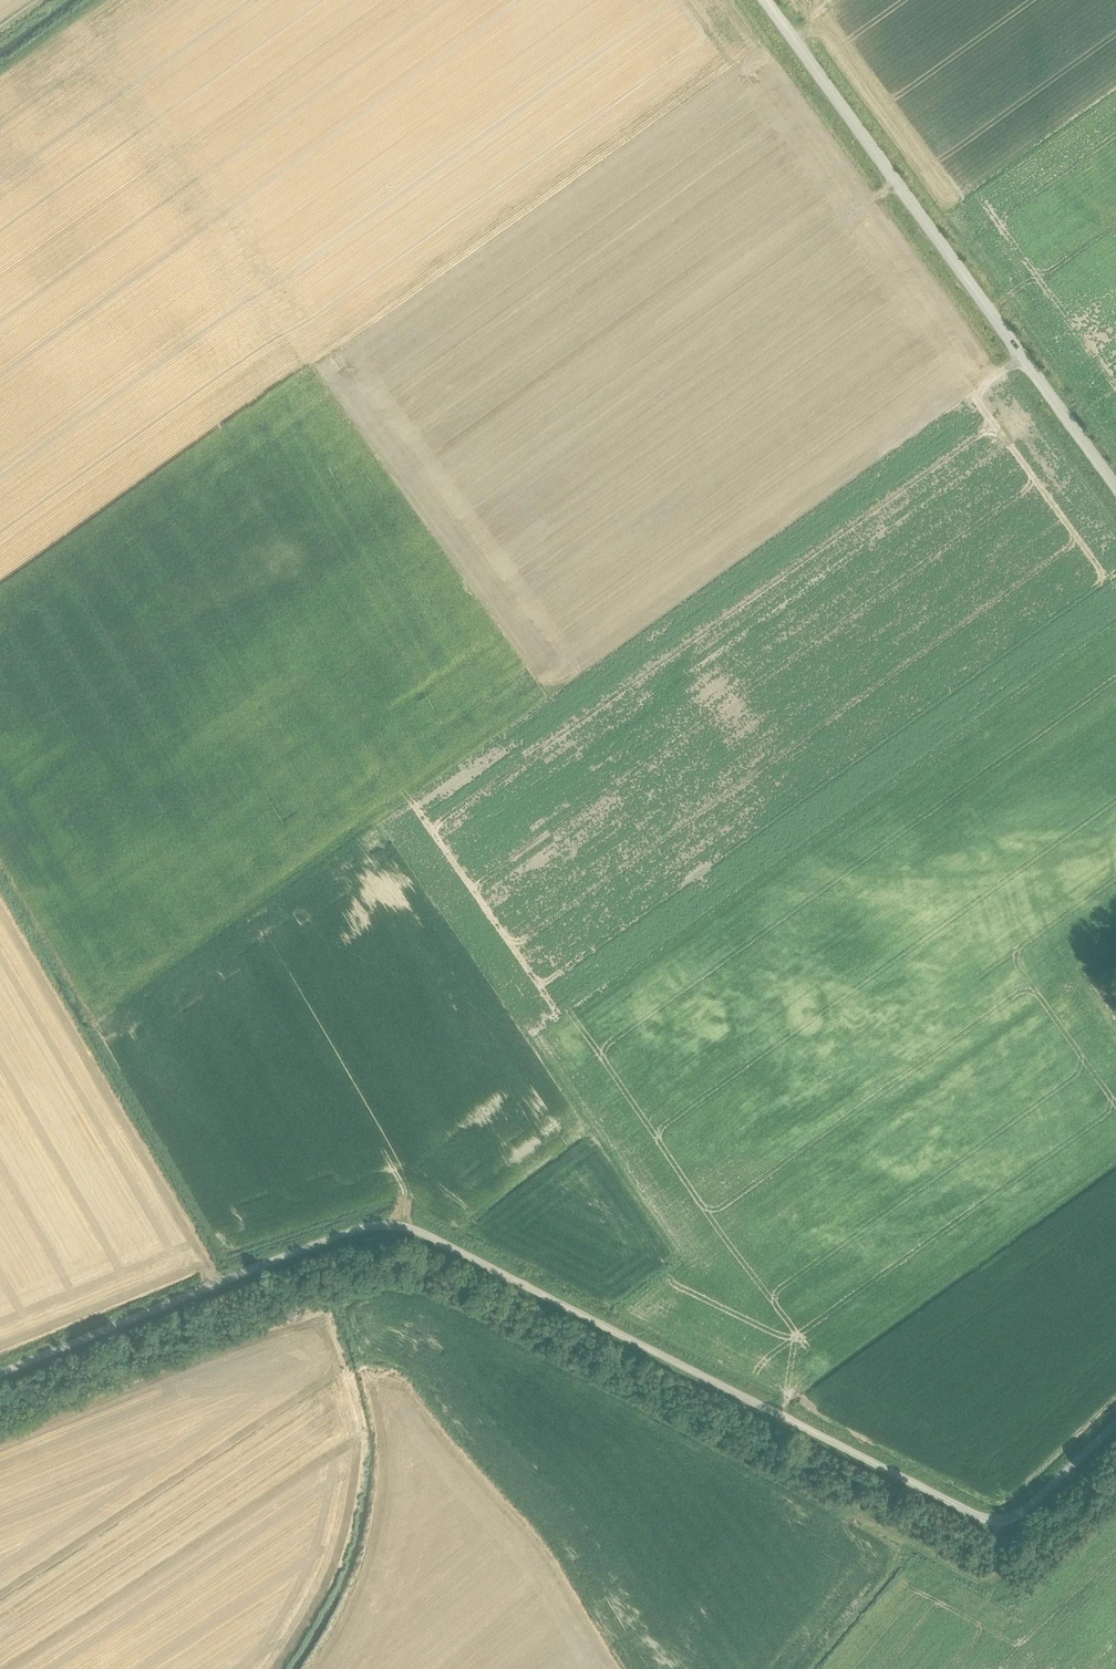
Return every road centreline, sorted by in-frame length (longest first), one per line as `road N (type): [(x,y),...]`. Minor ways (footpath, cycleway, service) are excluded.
road 1 (unclassified): [(1115,1424),(1029,1506),(999,1522),(400,1224),(339,1234),(0,1373)]
road 2 (track): [(999,1522),(996,1565),(980,1567),(434,1275),(397,1268)]
road 3 (tertiary): [(1115,485),(765,0)]

